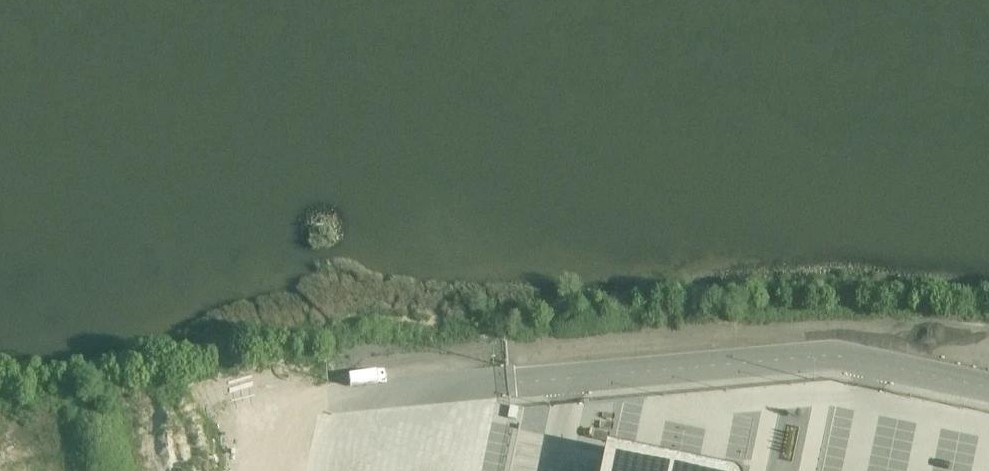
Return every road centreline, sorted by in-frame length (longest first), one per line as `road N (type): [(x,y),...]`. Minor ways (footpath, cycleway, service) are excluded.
road 1 (unclassified): [(988,385),(870,357),(510,377),(171,459)]

